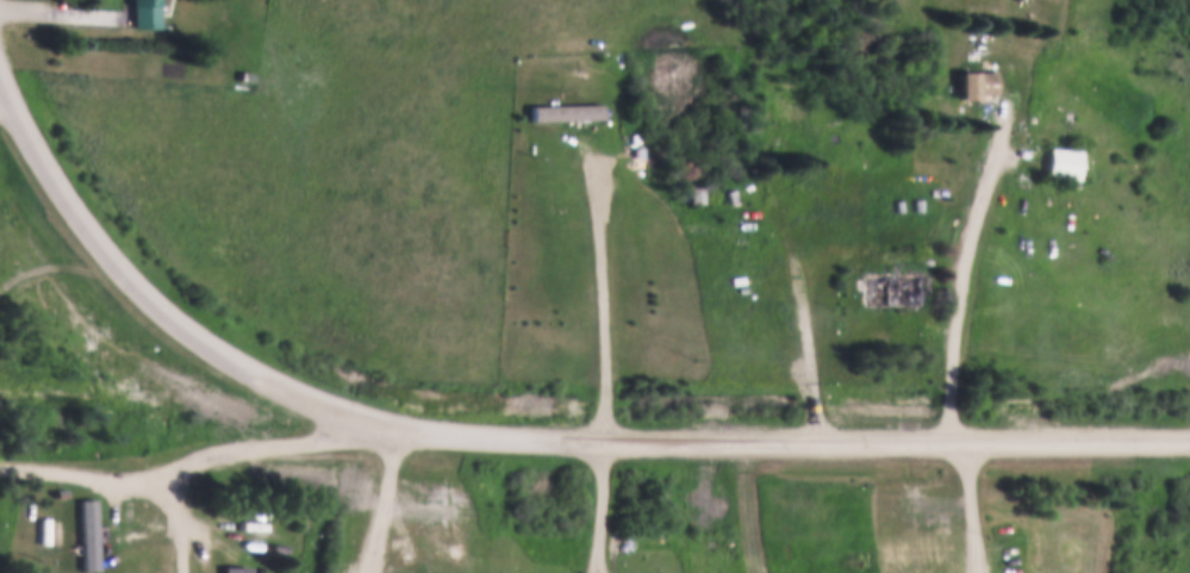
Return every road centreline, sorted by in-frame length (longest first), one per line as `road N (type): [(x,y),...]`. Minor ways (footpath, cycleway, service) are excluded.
road 1 (tertiary): [(609,437),(405,434),(211,345),(96,236),(0,79)]
road 2 (tertiary): [(1189,441),(609,437)]
road 3 (residential): [(405,434),(251,447),(160,471),(0,466)]

